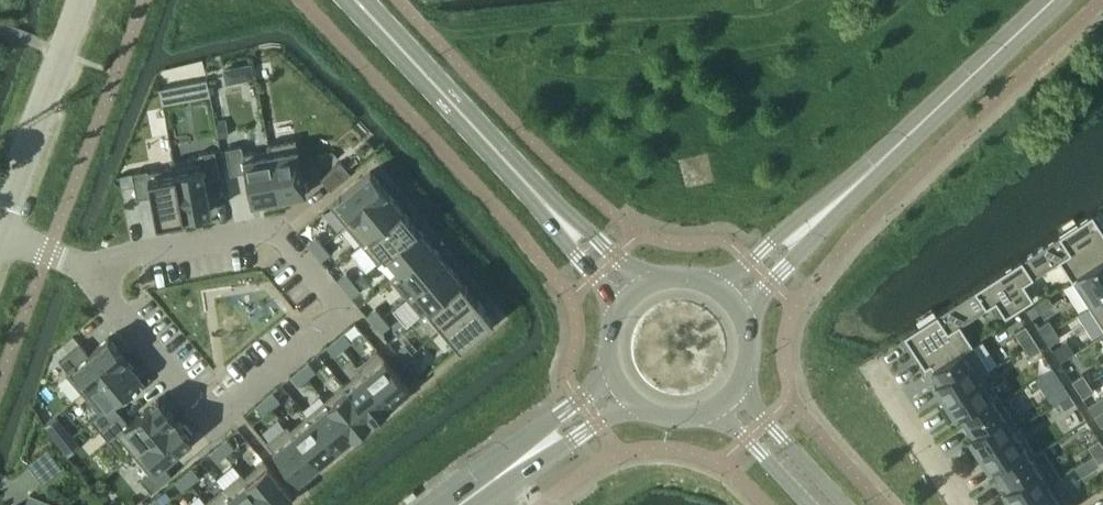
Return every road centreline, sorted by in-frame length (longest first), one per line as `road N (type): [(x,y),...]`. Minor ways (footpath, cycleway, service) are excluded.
road 1 (residential): [(79,266),(211,426),(345,312),(275,229),(224,239)]
road 2 (tertiary): [(731,298),(1051,0)]
road 3 (tertiary): [(630,294),(350,0)]
road 4 (residential): [(0,221),(80,0)]
road 5 (tertiary): [(464,504),(619,388)]
road 6 (residential): [(964,504),(871,362)]
road 7 (tertiary): [(845,504),(738,388)]
road 8 (residential): [(224,239),(79,266)]
road 9 (tertiary): [(714,410),(808,504)]

